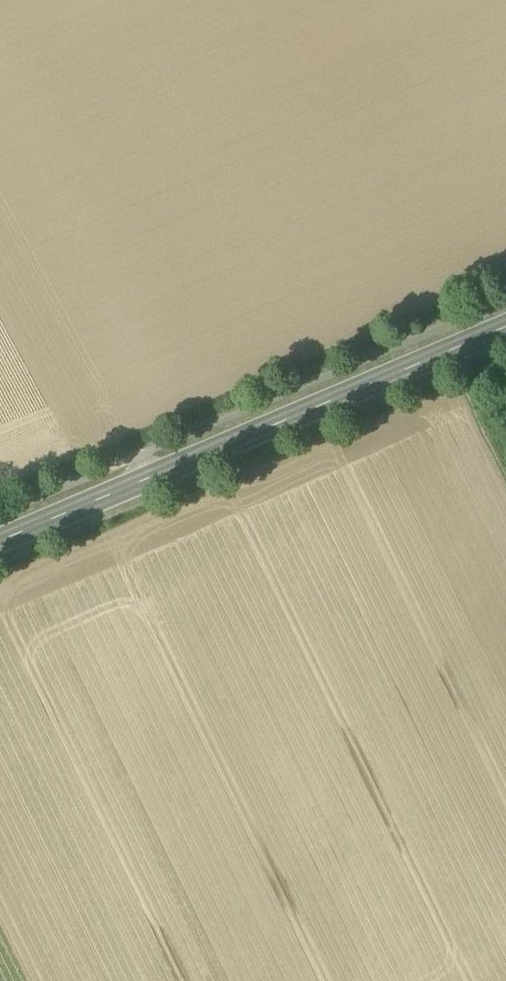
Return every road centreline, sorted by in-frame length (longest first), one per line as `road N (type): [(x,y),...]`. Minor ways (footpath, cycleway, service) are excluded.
road 1 (secondary): [(505,328),(0,541)]

